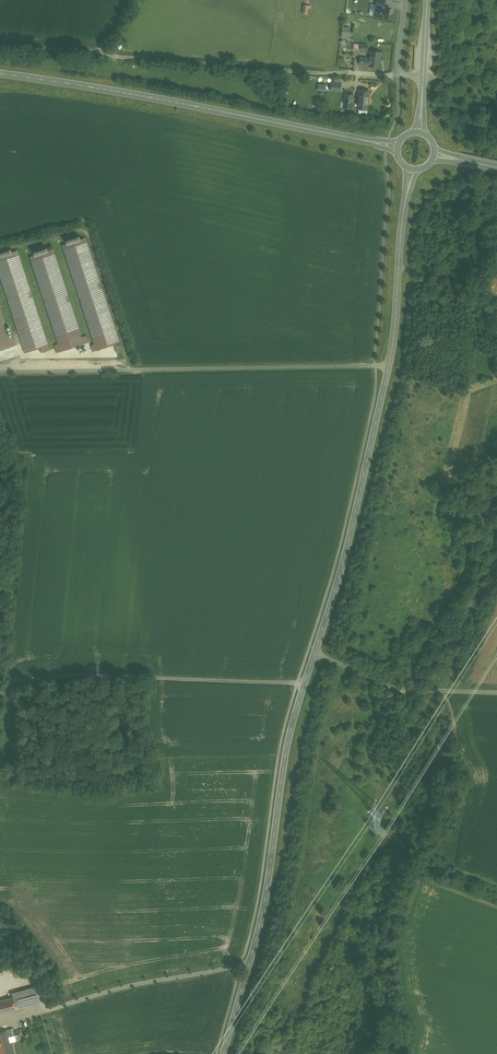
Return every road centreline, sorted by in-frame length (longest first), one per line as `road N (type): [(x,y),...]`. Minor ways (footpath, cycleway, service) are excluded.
road 1 (secondary): [(315,652),(388,370),(412,170)]
road 2 (secondary): [(223,1053),(264,908),(287,748),(315,652)]
road 3 (primary): [(0,73),(351,138)]
road 4 (track): [(396,74),(97,56)]
road 5 (unclassified): [(496,693),(406,692),(315,652)]

